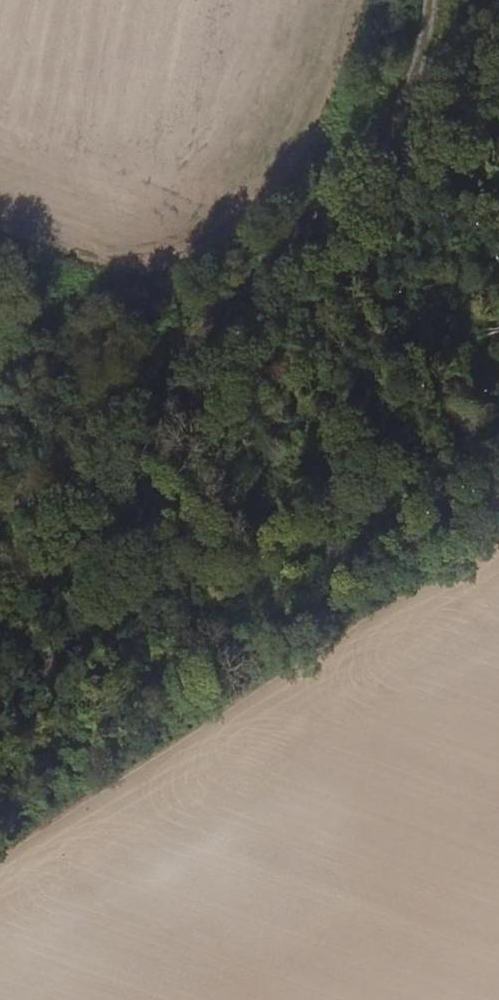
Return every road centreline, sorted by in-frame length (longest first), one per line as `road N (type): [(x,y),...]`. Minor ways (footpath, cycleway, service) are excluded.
road 1 (track): [(0,501),(187,335),(395,119),(423,0)]

